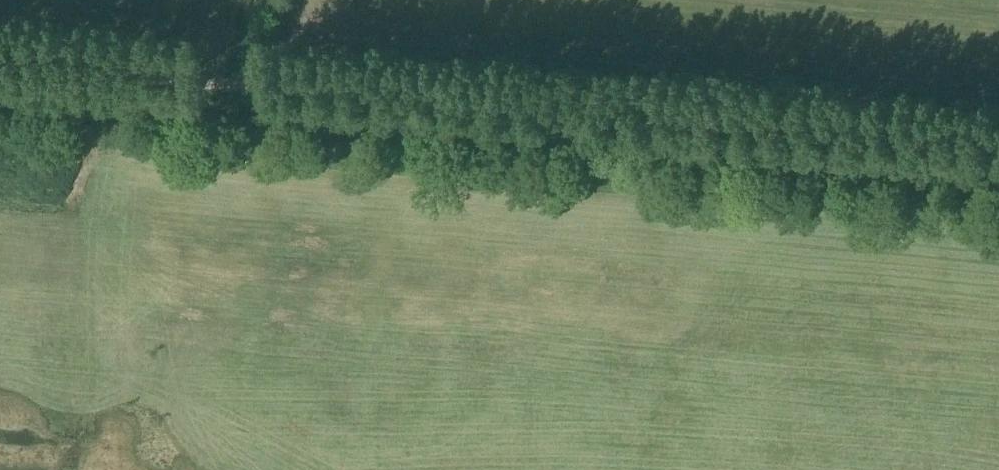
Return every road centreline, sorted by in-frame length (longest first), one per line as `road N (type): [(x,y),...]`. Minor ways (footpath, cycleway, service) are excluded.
road 1 (track): [(998,154),(0,67)]

